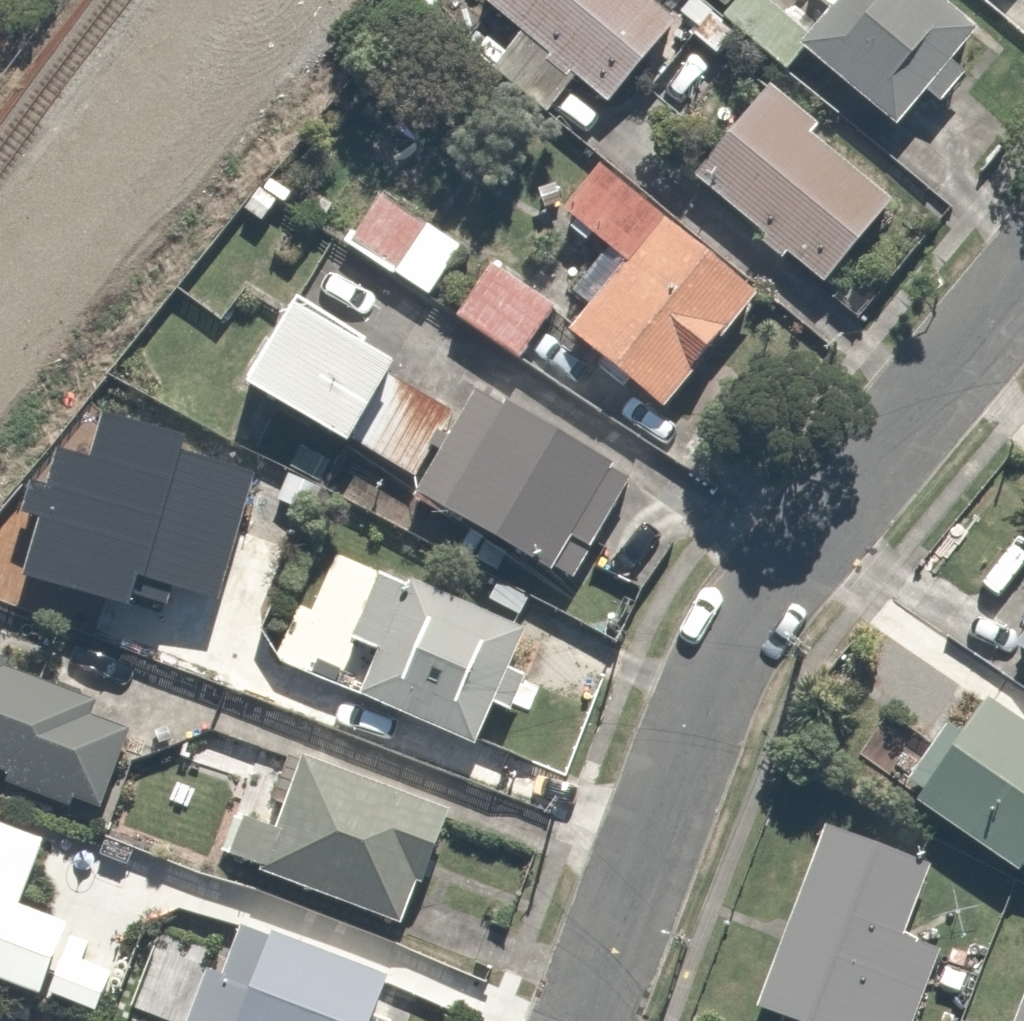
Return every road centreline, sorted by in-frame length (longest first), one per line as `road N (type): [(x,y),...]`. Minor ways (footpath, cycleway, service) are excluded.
road 1 (residential): [(1023,281),(747,616),(584,1020)]

